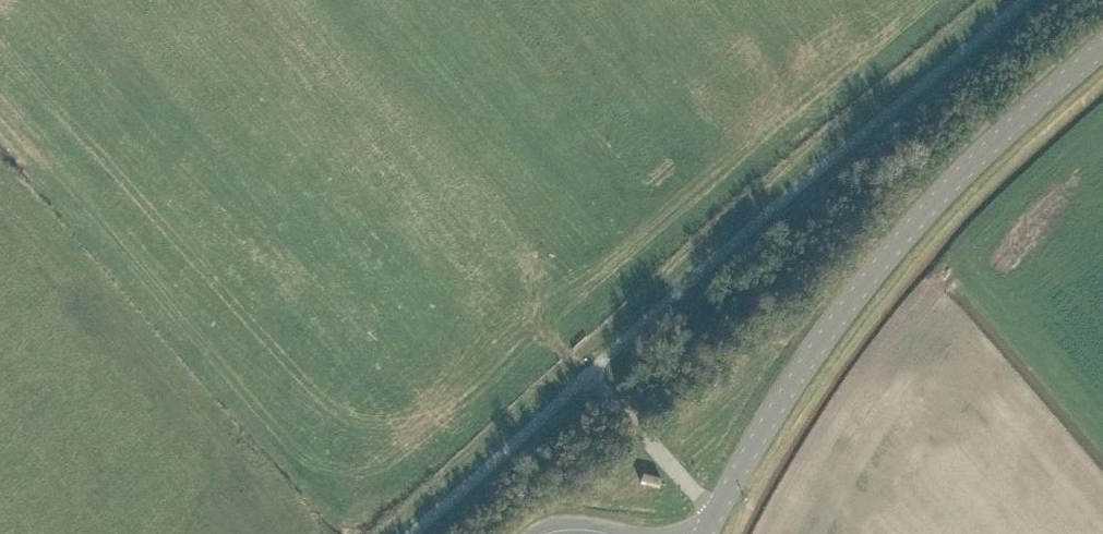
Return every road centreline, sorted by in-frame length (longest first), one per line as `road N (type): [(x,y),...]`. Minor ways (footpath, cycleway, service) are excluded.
road 1 (tertiary): [(703,533),(796,374),(856,291),(987,148),(1102,49)]

